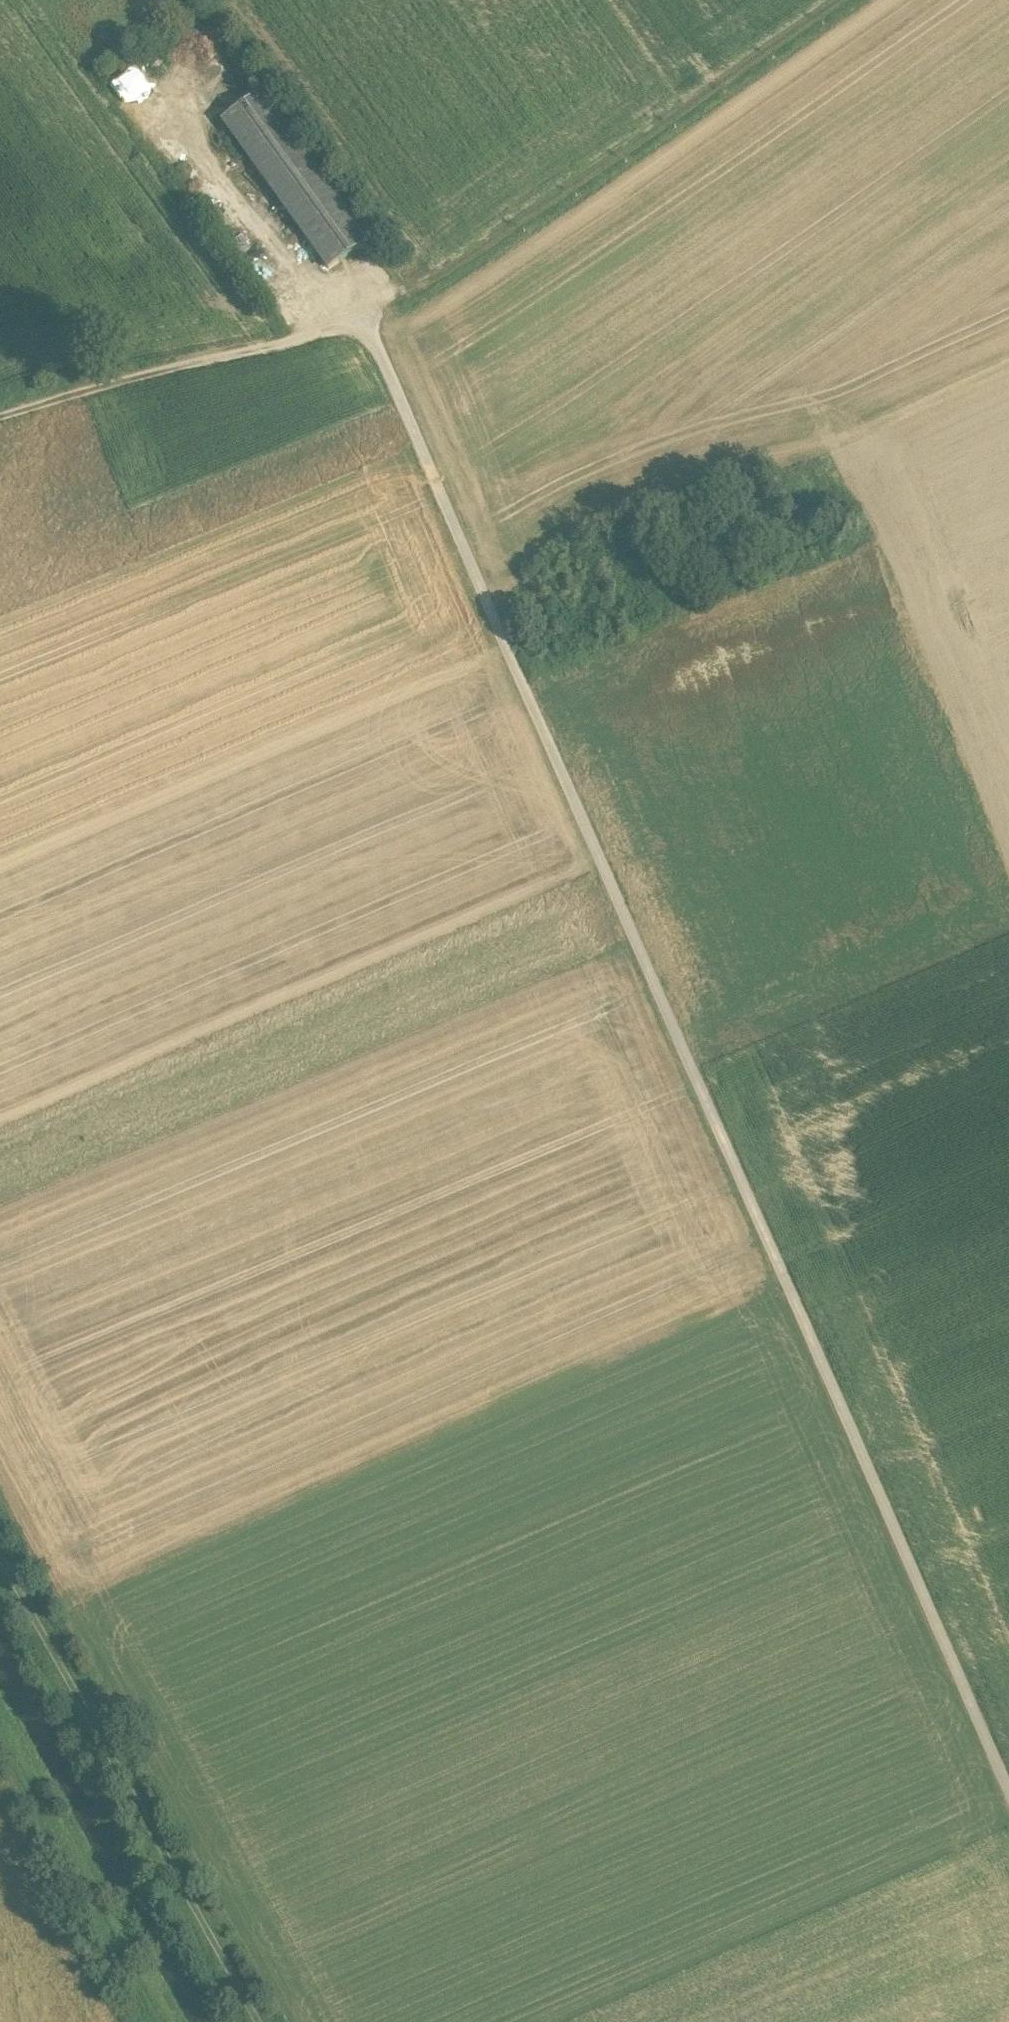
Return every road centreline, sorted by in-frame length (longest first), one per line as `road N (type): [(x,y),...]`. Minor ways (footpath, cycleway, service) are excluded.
road 1 (track): [(0,414),(364,322),(1008,1789)]
road 2 (track): [(847,0),(514,232),(364,322)]
road 3 (track): [(0,1541),(267,2021)]

